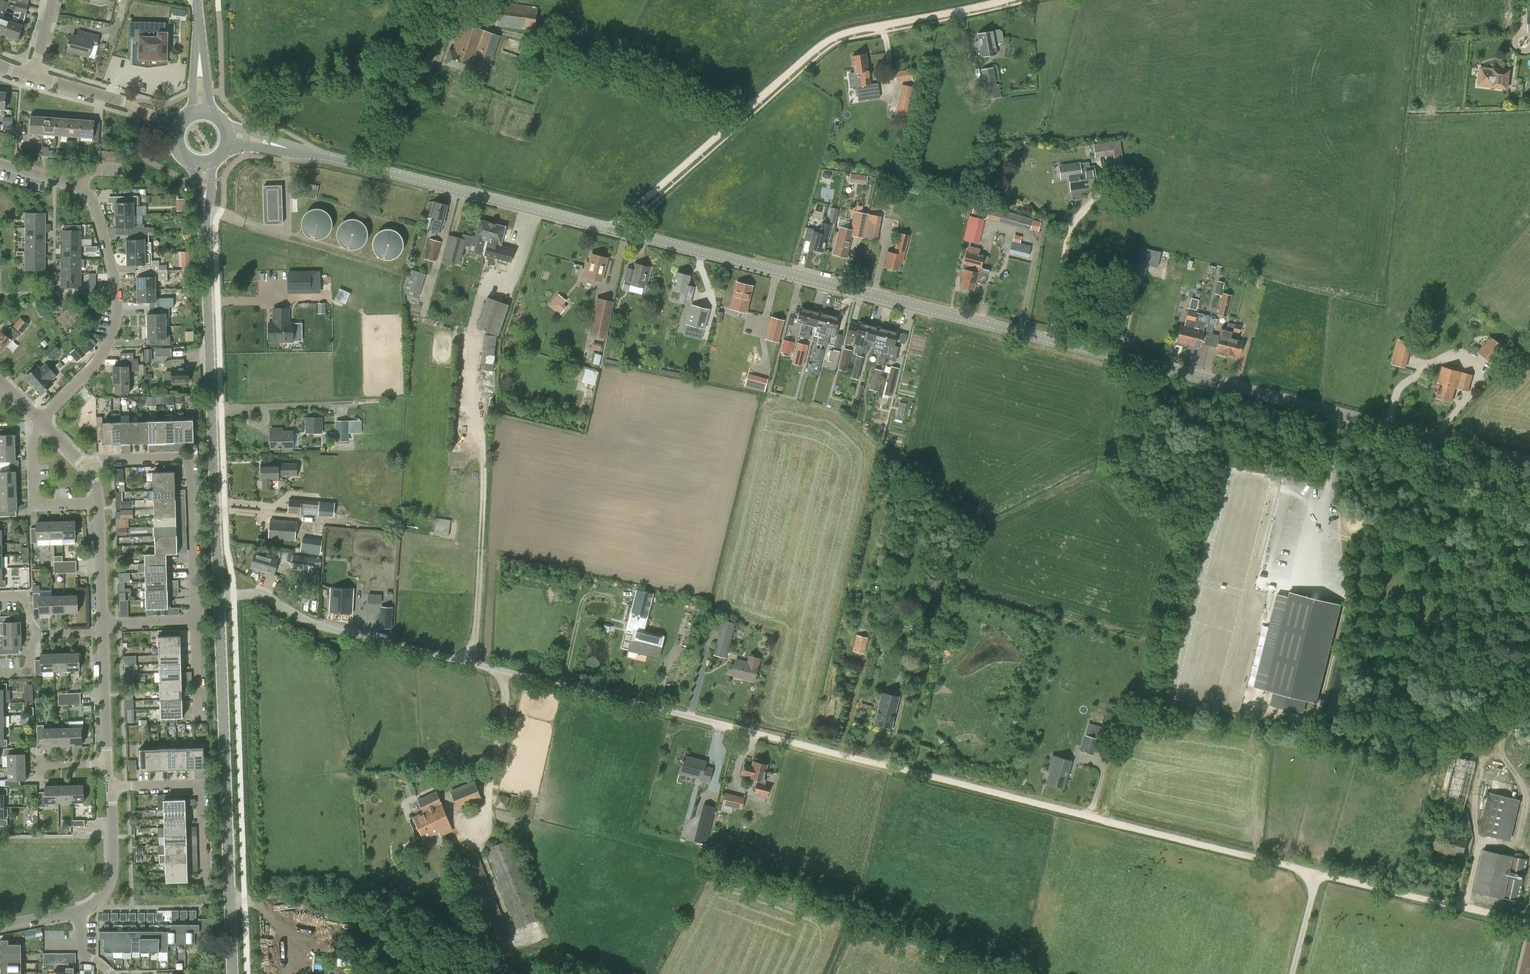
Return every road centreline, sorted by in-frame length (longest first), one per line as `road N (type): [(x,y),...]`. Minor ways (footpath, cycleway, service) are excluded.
road 1 (tertiary): [(1529,462),(1060,337),(225,135)]
road 2 (track): [(730,727),(1529,923)]
road 3 (unclassified): [(730,727),(331,631),(261,594),(219,595)]
road 4 (track): [(611,228),(822,45),(1004,0)]
road 5 (secondary): [(219,595),(203,165)]
road 6 (secondary): [(230,973),(219,595)]
road 7 (residential): [(42,421),(105,355),(119,294),(89,194),(0,163)]
road 8 (residential): [(195,622),(191,459),(113,461),(90,470)]
road 9 (residential): [(204,881),(201,786),(111,789)]
road 10 (tertiary): [(177,123),(35,78)]
road 11 (residential): [(97,503),(35,504),(32,433),(42,421)]
road 12 (residential): [(80,914),(114,884),(111,789)]
road 13 (residential): [(107,764),(103,632)]
road 14 (residential): [(103,624),(97,503)]

